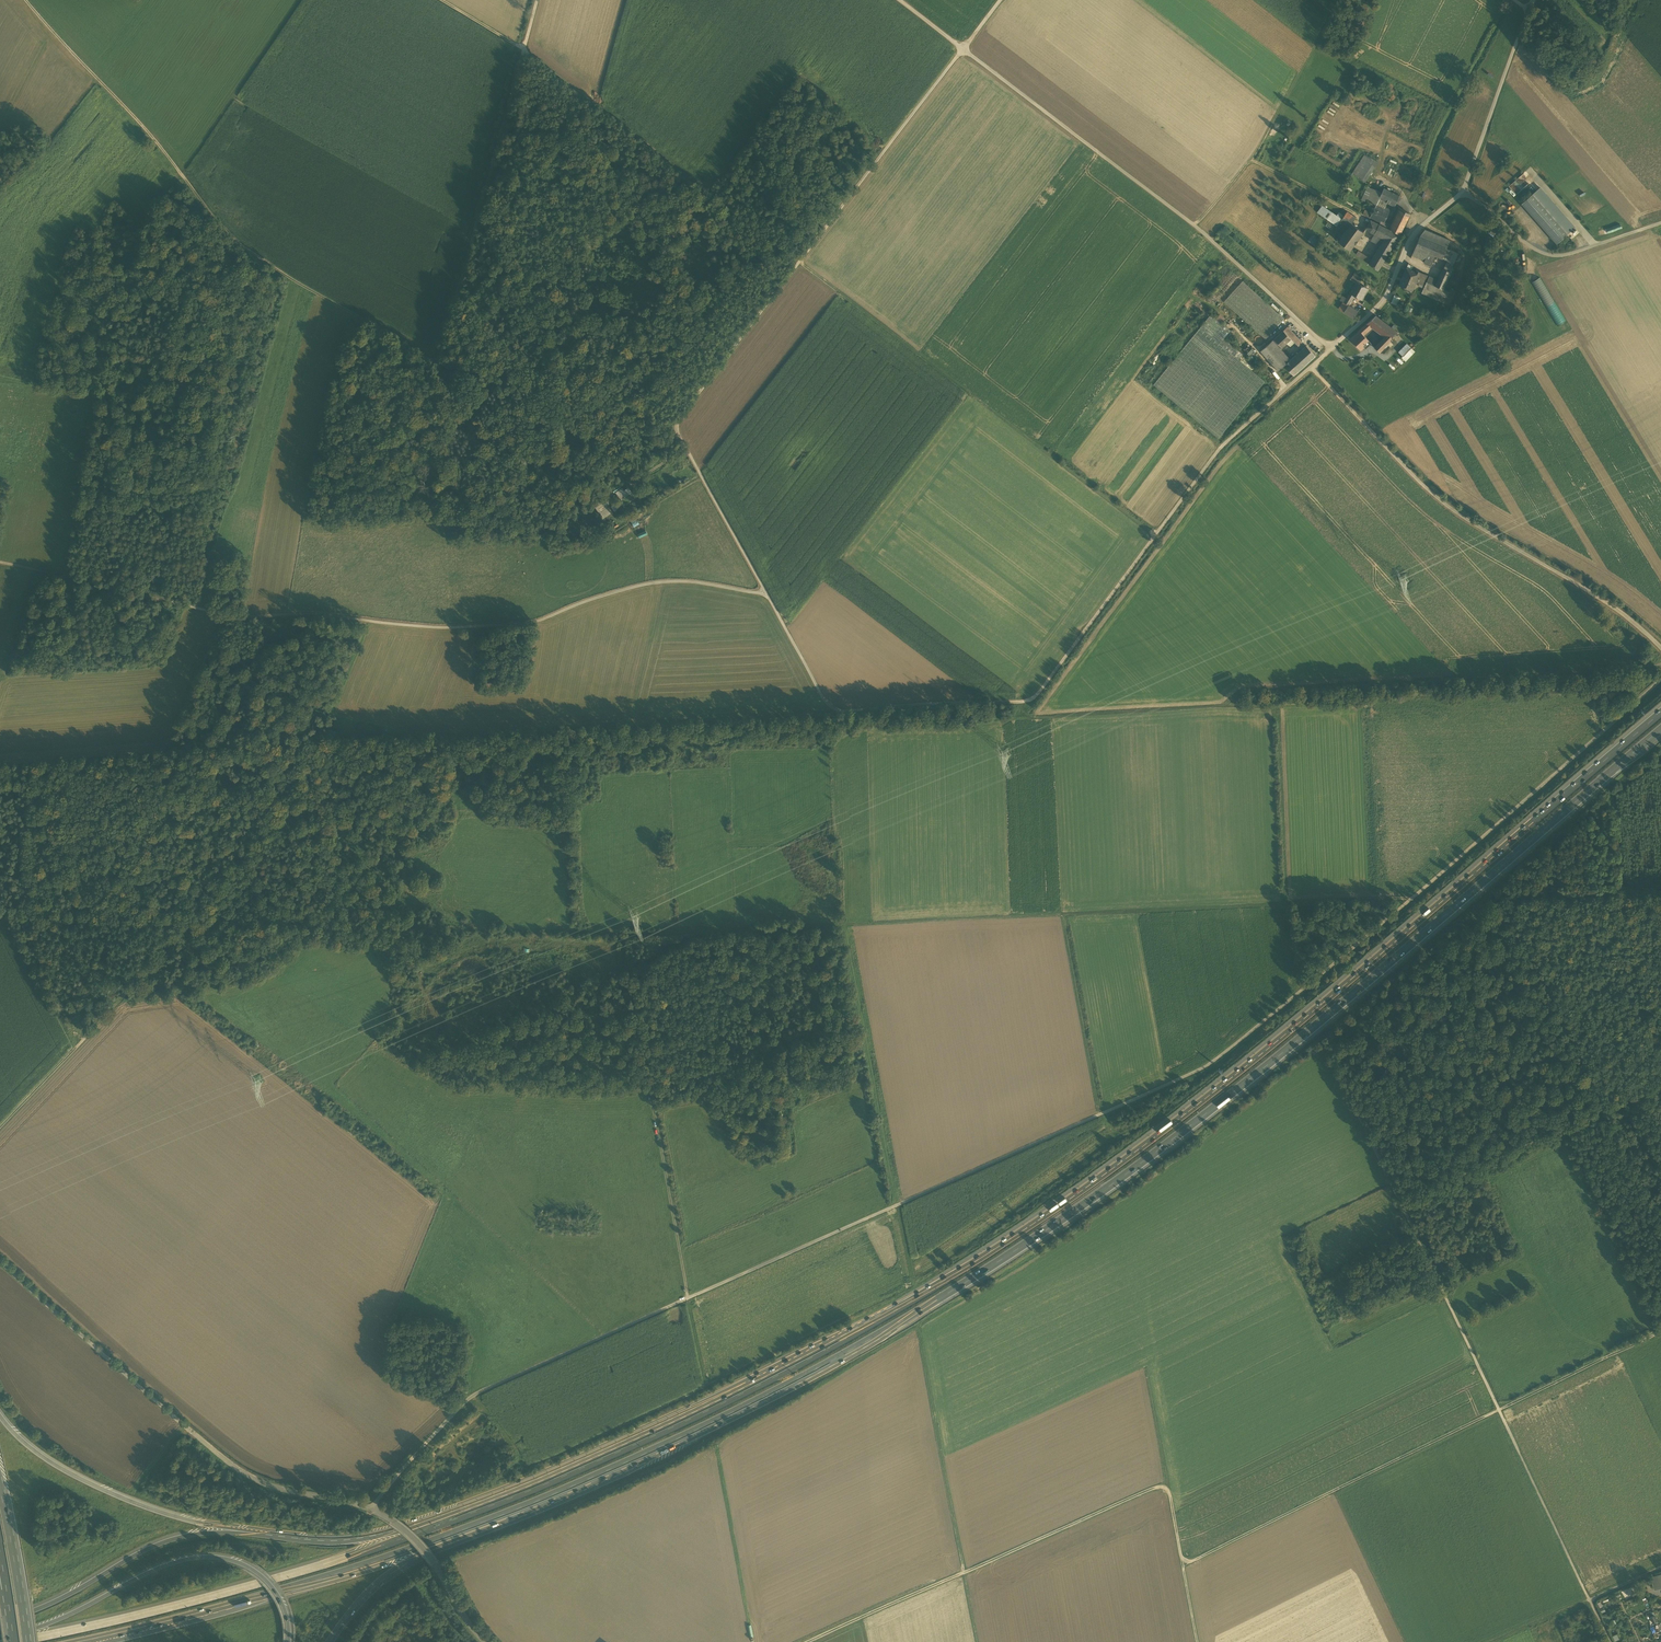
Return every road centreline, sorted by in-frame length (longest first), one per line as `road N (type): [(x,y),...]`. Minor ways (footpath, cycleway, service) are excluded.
road 1 (track): [(371,1507),(474,1394),(1198,1070),(1410,901),(1660,678)]
road 2 (motorway): [(438,1541),(700,1431),(1002,1258),(1188,1126),(1660,728)]
road 3 (motorway): [(1660,713),(1308,1013),(994,1248),(723,1400),(455,1519)]
road 4 (track): [(1660,887),(1504,894),(1326,1049),(1589,1599)]
road 5 (track): [(689,1298),(620,935),(841,925),(911,1283)]
road 6 (track): [(59,575),(245,618),(460,628),(532,623),(665,581),(765,591)]
road 7 (residential): [(1534,0),(1464,192),(1411,237),(1376,308),(1219,449),(1155,536)]
road 8 (track): [(799,262),(1155,536),(1034,698),(1022,701)]
road 9 (unclassified): [(0,1262),(242,1472),(371,1507),(412,1533),(486,1641)]
road 10 (track): [(841,925),(1410,901)]
road 11 (track): [(899,0),(1199,229),(1330,348)]
road 12 (track): [(1182,1565),(1660,1331)]
road 13 (track): [(807,1641),(1167,1481),(1182,1565)]
road 14 (motorway): [(455,1519),(163,1609),(0,1641)]
road 15 (track): [(799,262),(523,49),(441,0)]
road 16 (track): [(180,171),(145,228),(59,575)]
road 17 (track): [(438,367),(537,0)]
road 18 (motorway): [(84,1641),(438,1541)]
road 19 (motorway): [(290,1641),(272,1582),(241,1561),(215,1556),(171,1563),(0,1641)]
road 20 (track): [(799,262),(1001,0)]
road 21 (track): [(180,171),(242,247),(438,367)]
road 22 (motorway): [(256,1534),(162,1514),(100,1489),(45,1460),(0,1416)]
road 23 (track): [(196,919),(0,1128)]
road 24 (track): [(1402,1204),(1660,1082)]
road 25 (motorway): [(256,1534),(174,1539),(59,1601),(0,1623)]
road 26 (track): [(196,919),(406,925),(421,964)]
road 27 (track): [(438,367),(515,374),(673,427)]
road 28 (track): [(24,0),(180,171)]
road 29 (track): [(1464,192),(1524,242),(1555,255),(1660,223)]
road 30 (track): [(673,427),(799,262)]
road 31 (track): [(1063,915),(1098,1114)]
road 32 (motorway): [(455,1519),(355,1540),(256,1534)]
road 33 (track): [(196,919),(0,913)]
road 34 (track): [(834,712),(1022,701)]
road 35 (track): [(765,591),(673,427)]
road 36 (motorway): [(28,1641),(0,1481)]
road 37 (track): [(306,800),(196,919)]
road 38 (motorway): [(330,1641),(371,1590),(438,1541)]
road 39 (track): [(765,591),(834,712)]

